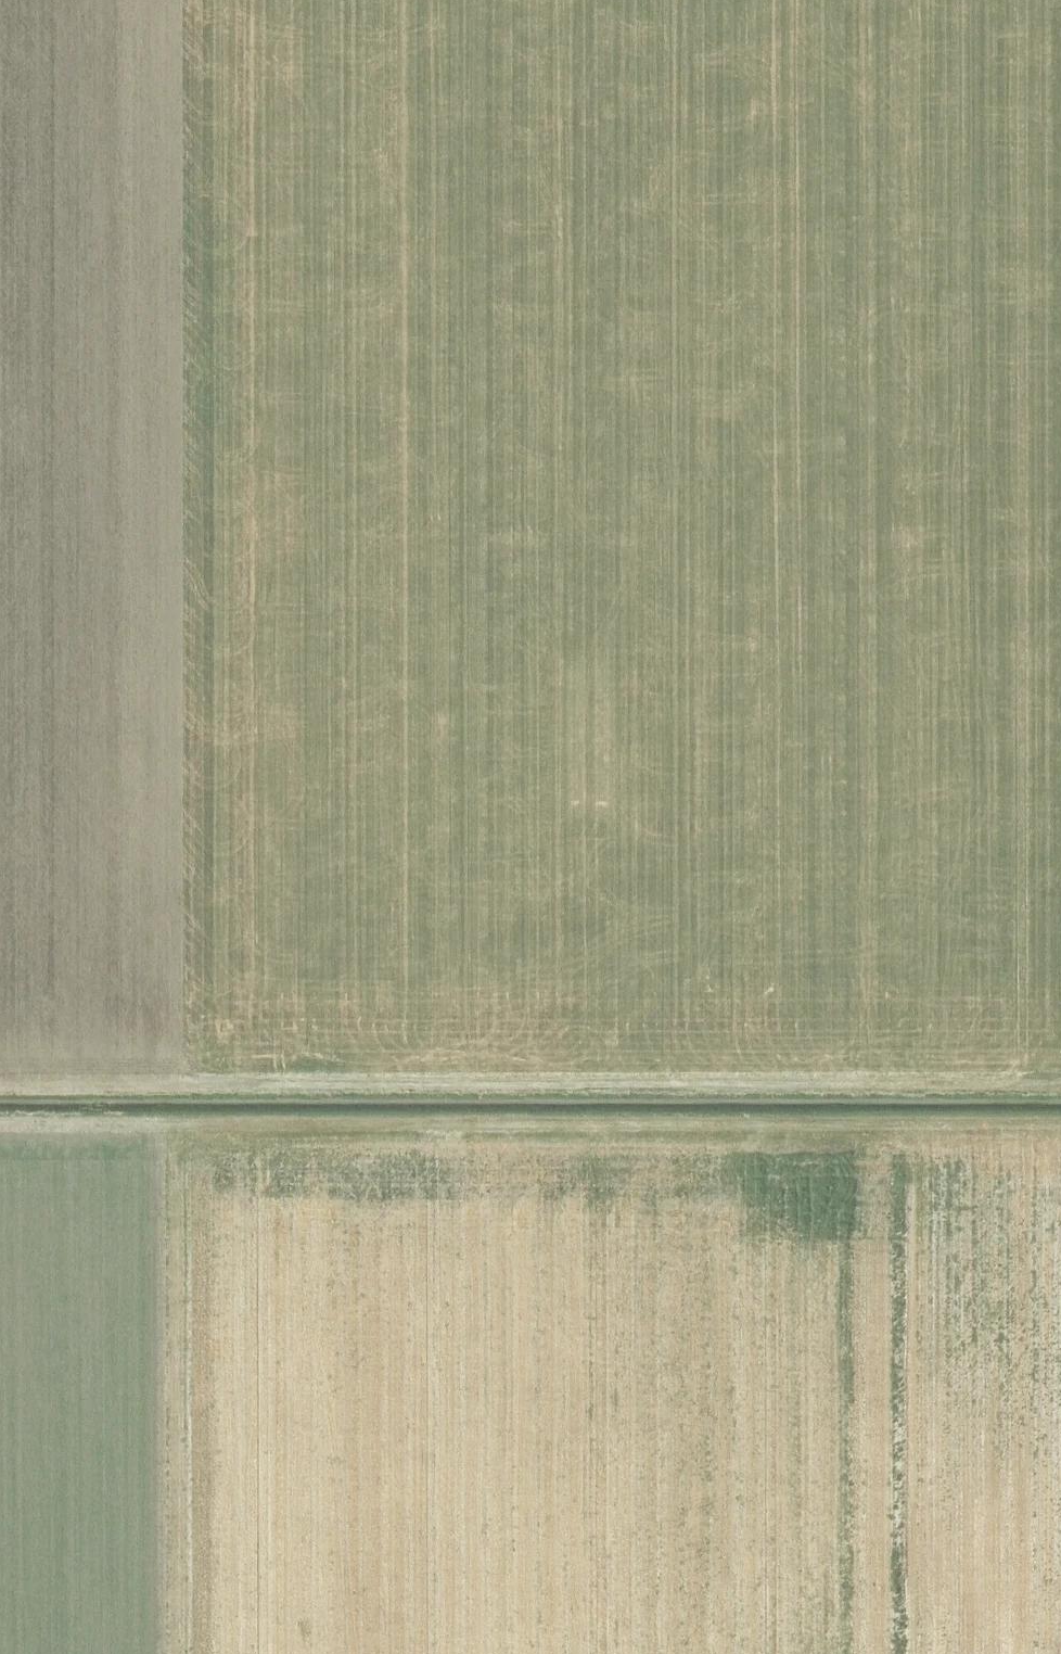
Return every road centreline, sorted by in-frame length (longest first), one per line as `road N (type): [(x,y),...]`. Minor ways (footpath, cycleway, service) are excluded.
road 1 (track): [(0,1088),(1060,1086)]

